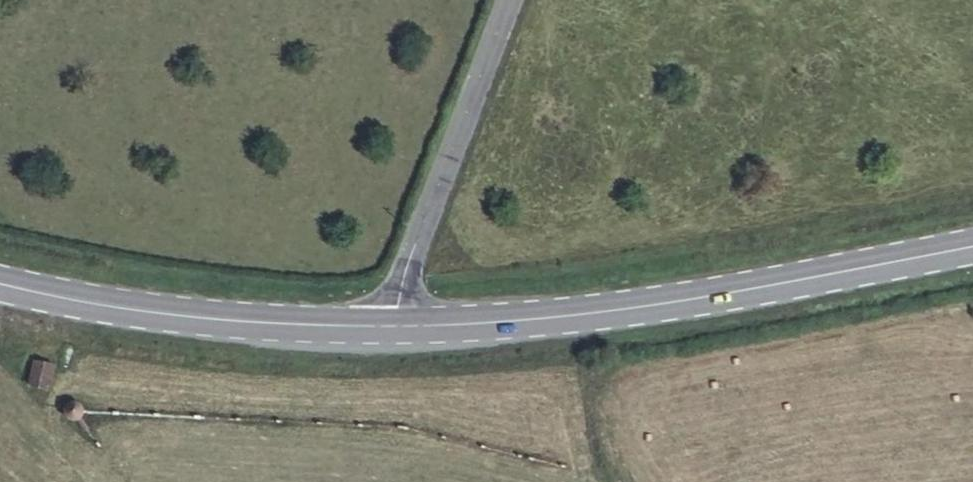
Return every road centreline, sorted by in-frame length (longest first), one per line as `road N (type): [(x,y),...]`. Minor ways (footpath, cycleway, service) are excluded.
road 1 (primary): [(390,326),(686,300),(972,246)]
road 2 (primary): [(0,283),(216,320),(390,326)]
road 3 (tertiary): [(390,326),(515,0)]

